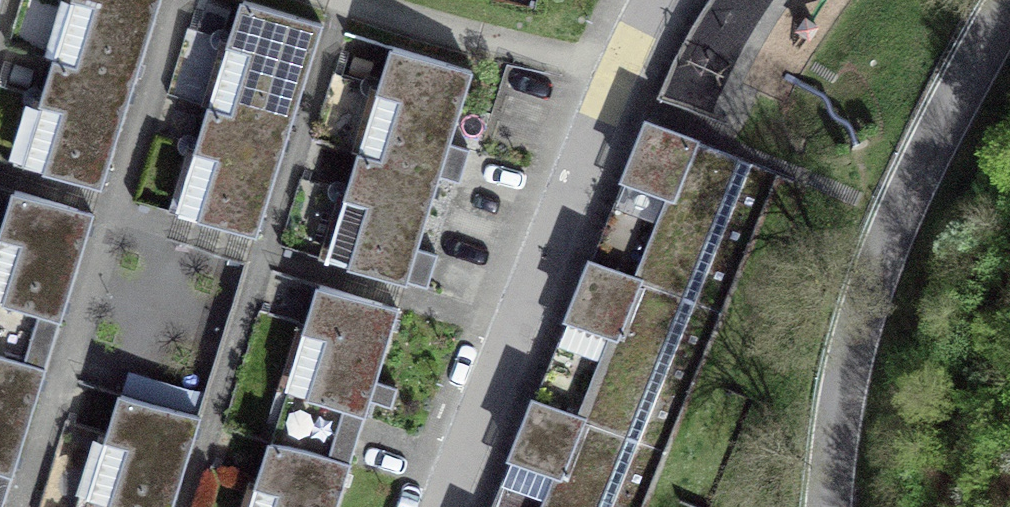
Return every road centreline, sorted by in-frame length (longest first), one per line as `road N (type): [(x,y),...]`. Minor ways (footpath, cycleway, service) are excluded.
road 1 (residential): [(658,0),(448,506)]
road 2 (tertiary): [(1009,11),(896,222),(851,331),(826,506)]

